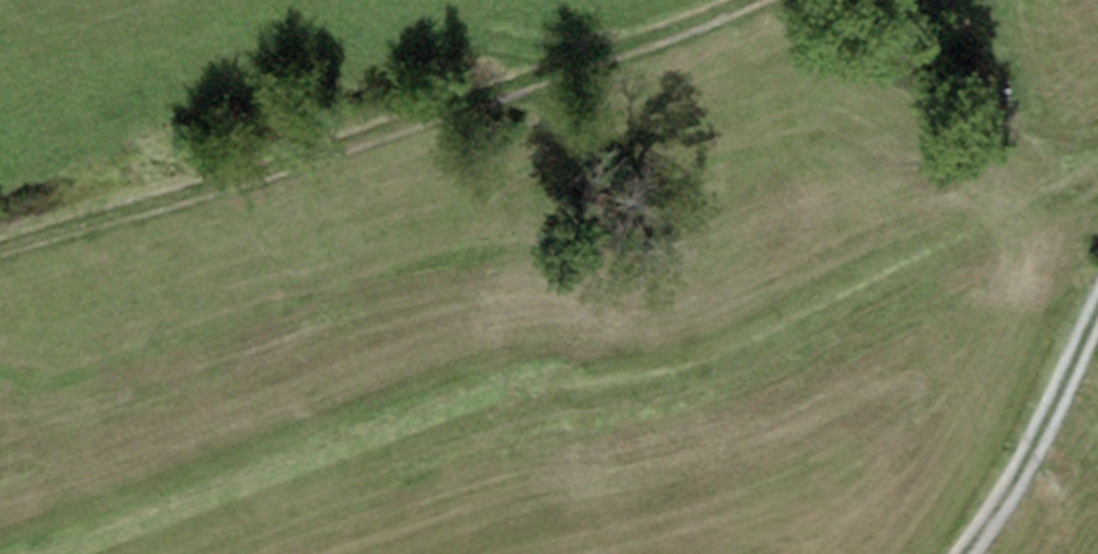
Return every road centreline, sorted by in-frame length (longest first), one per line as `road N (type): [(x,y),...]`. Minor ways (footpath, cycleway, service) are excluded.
road 1 (track): [(1097,175),(839,313),(642,397),(550,401),(114,553)]
road 2 (track): [(751,0),(189,197),(0,250)]
road 3 (track): [(1097,324),(1027,477),(973,553)]

